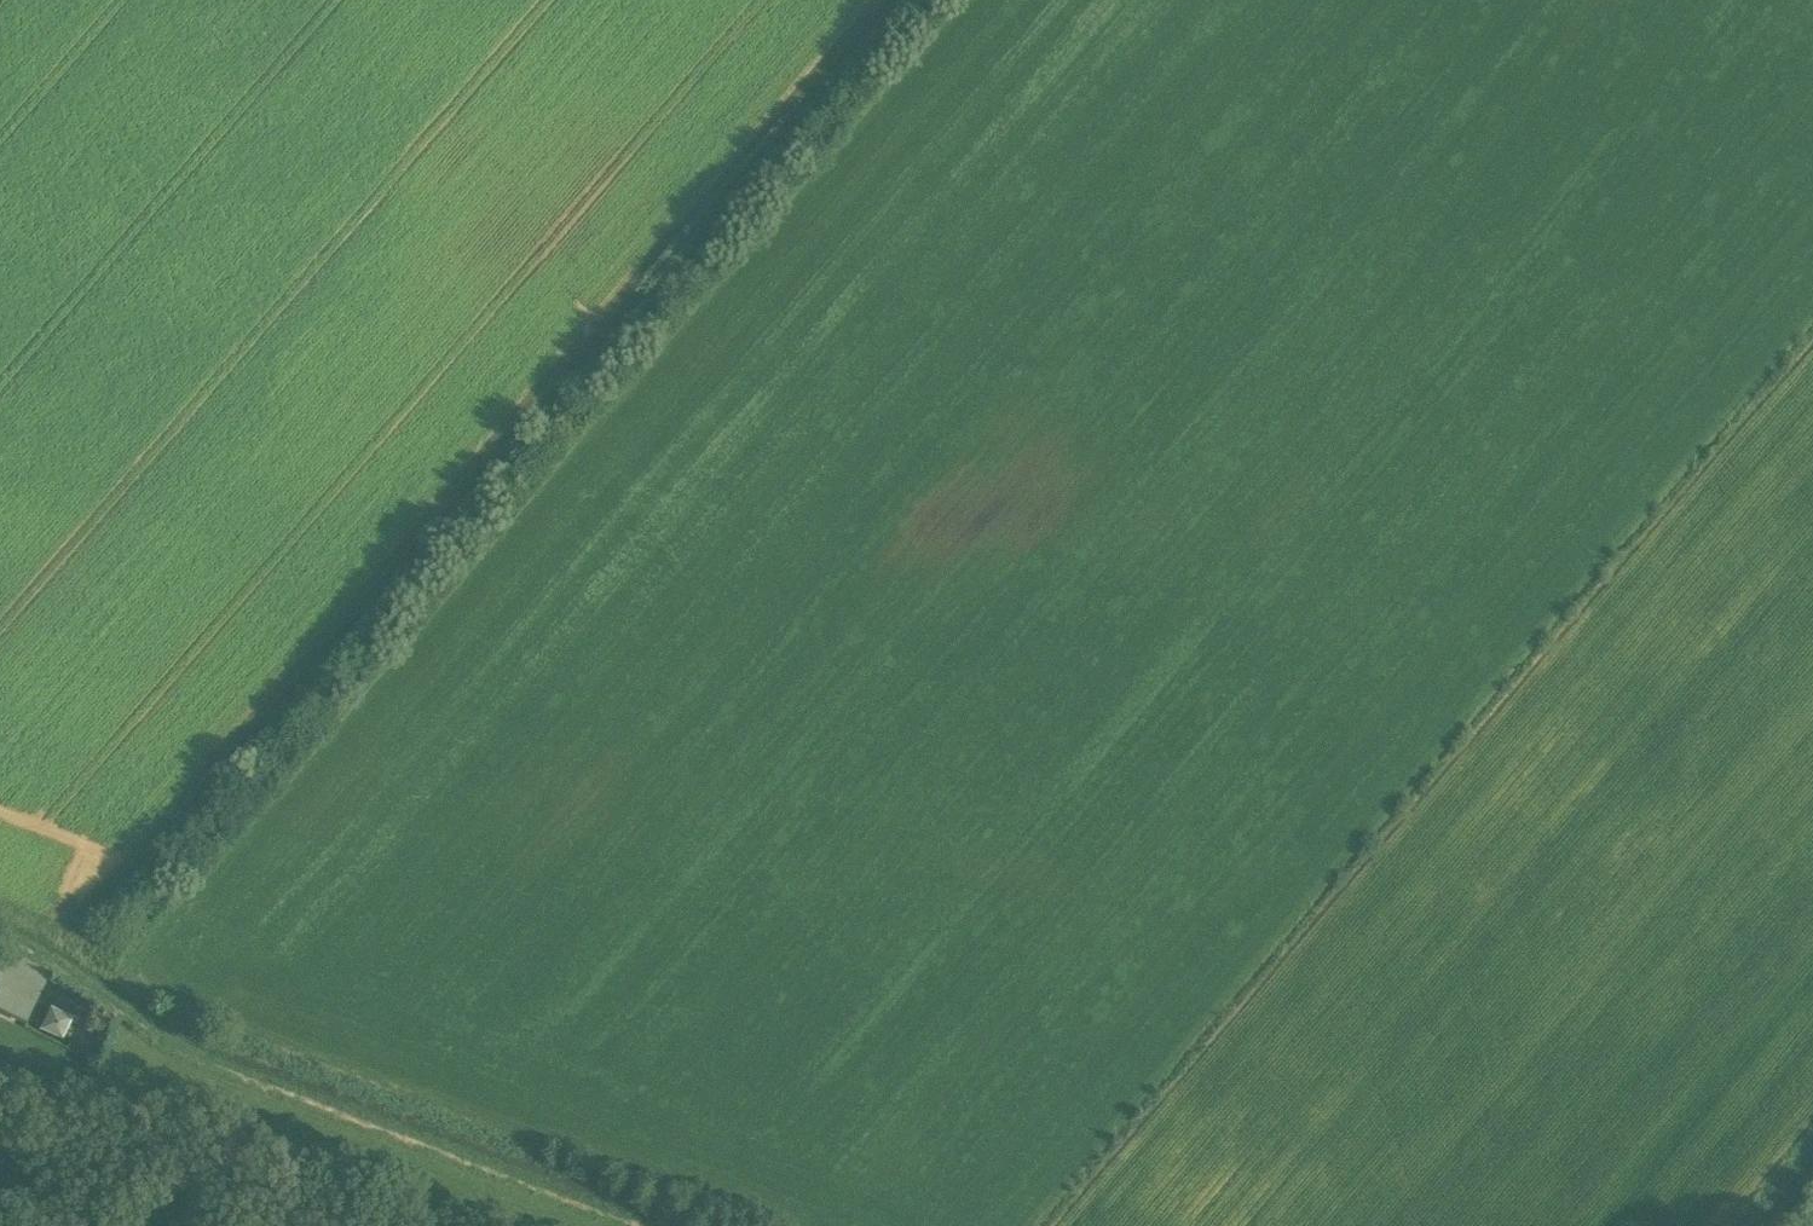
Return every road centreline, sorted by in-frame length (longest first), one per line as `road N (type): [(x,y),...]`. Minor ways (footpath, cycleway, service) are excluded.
road 1 (unclassified): [(379,1225),(88,1132),(0,1119)]

